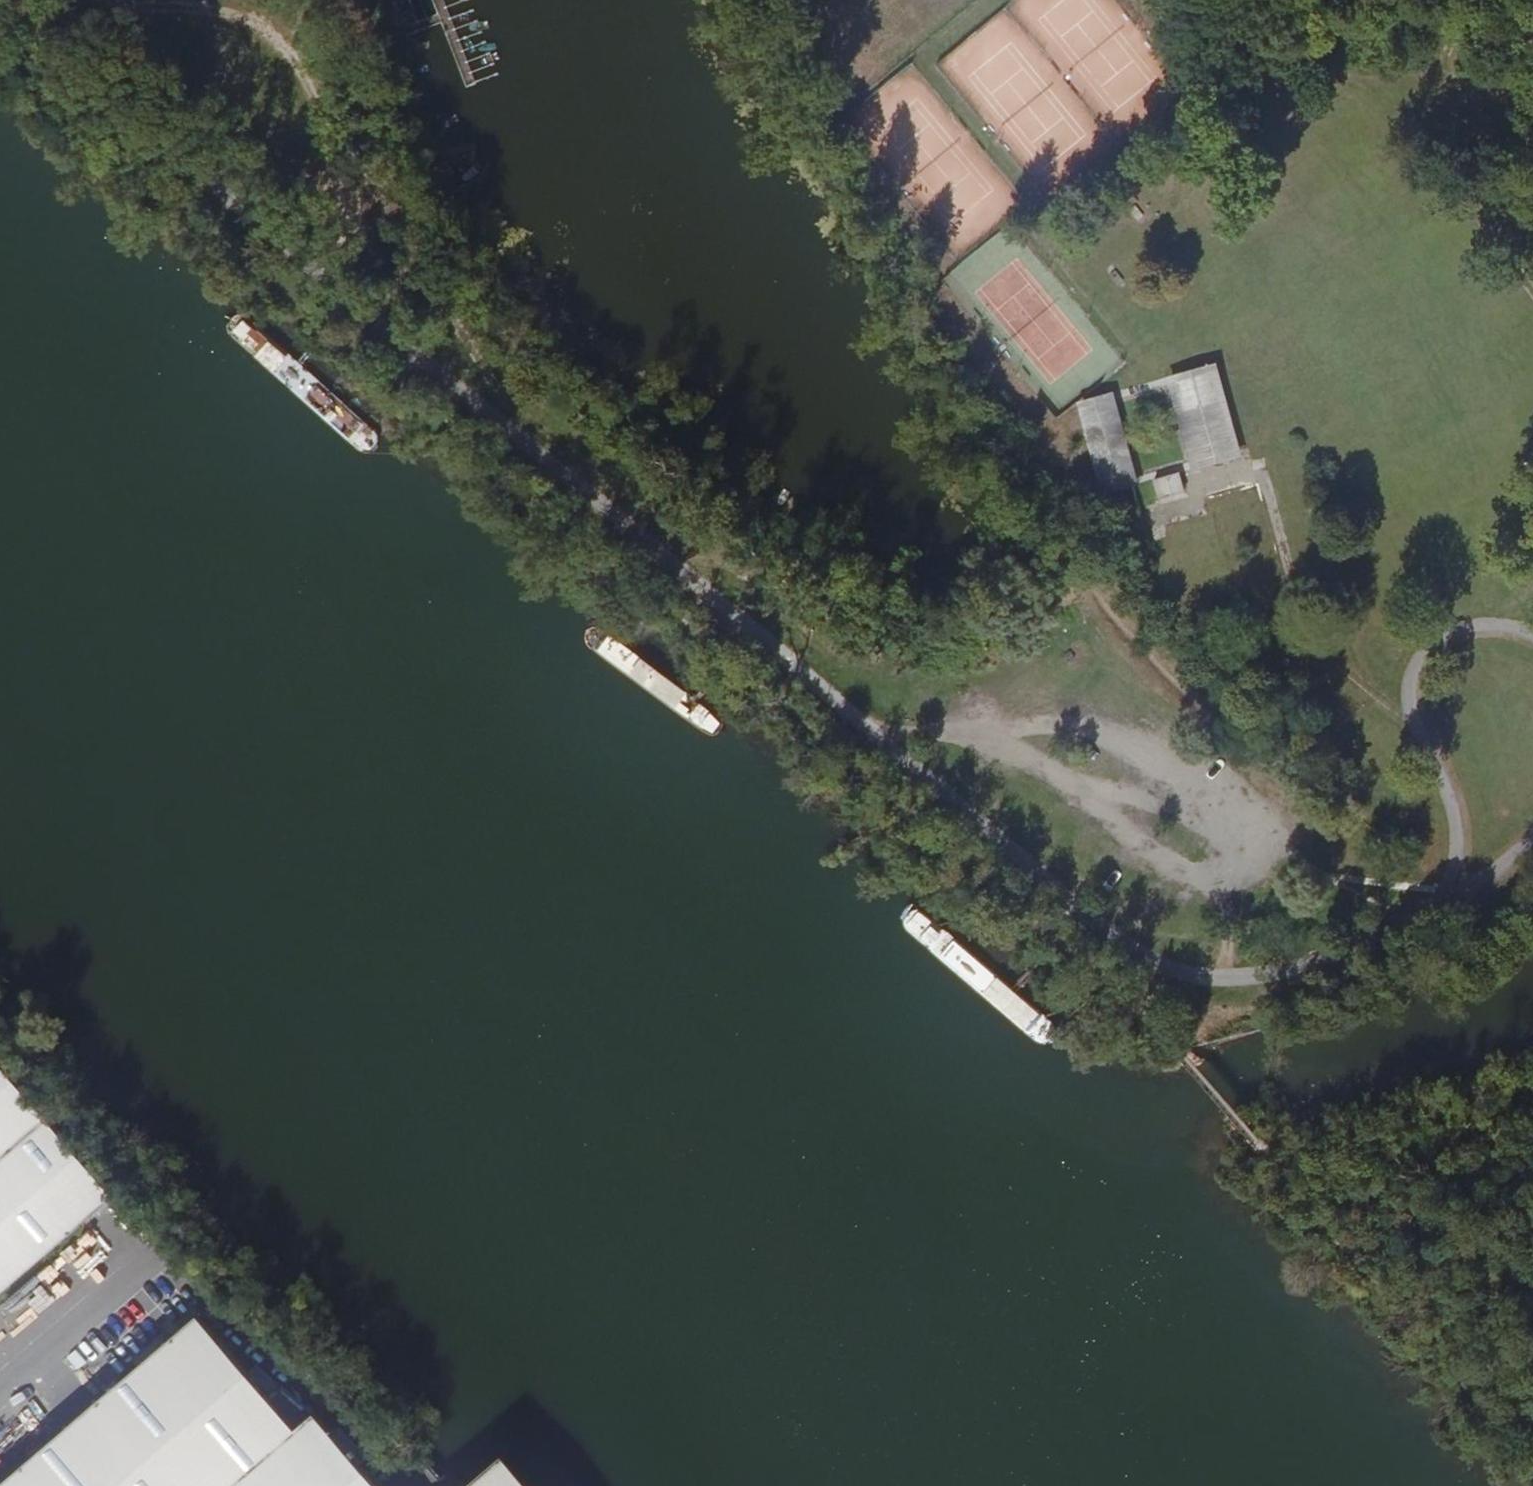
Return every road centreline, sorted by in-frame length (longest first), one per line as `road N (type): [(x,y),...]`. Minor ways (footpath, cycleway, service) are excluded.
road 1 (track): [(1180,965),(1295,959),(1418,919),(1532,839)]
road 2 (track): [(1532,635),(1515,626),(1452,634),(1425,656),(1412,690),(1414,718),(1459,809),(1457,839)]

